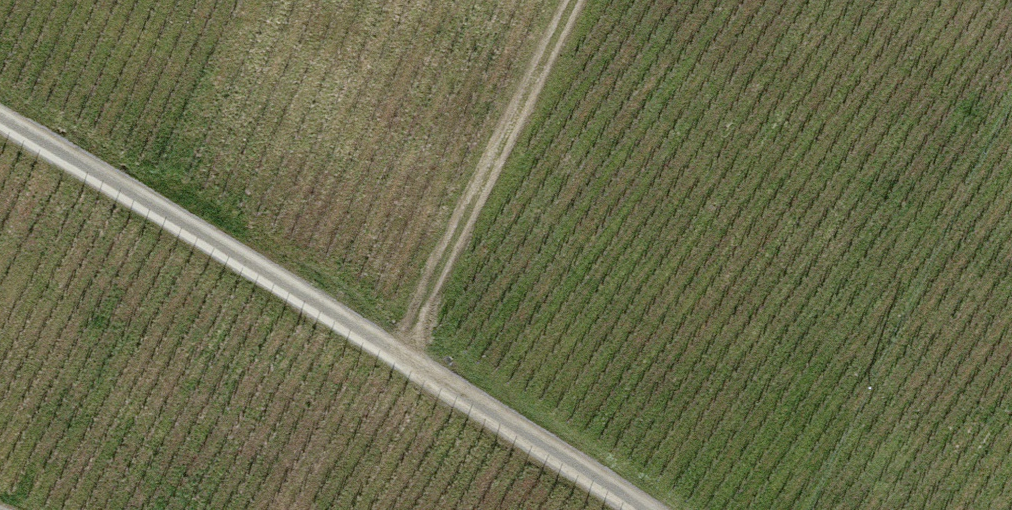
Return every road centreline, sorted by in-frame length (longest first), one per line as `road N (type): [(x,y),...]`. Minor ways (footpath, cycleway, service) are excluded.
road 1 (track): [(641,509),(398,354),(0,124)]
road 2 (track): [(576,0),(398,354)]

